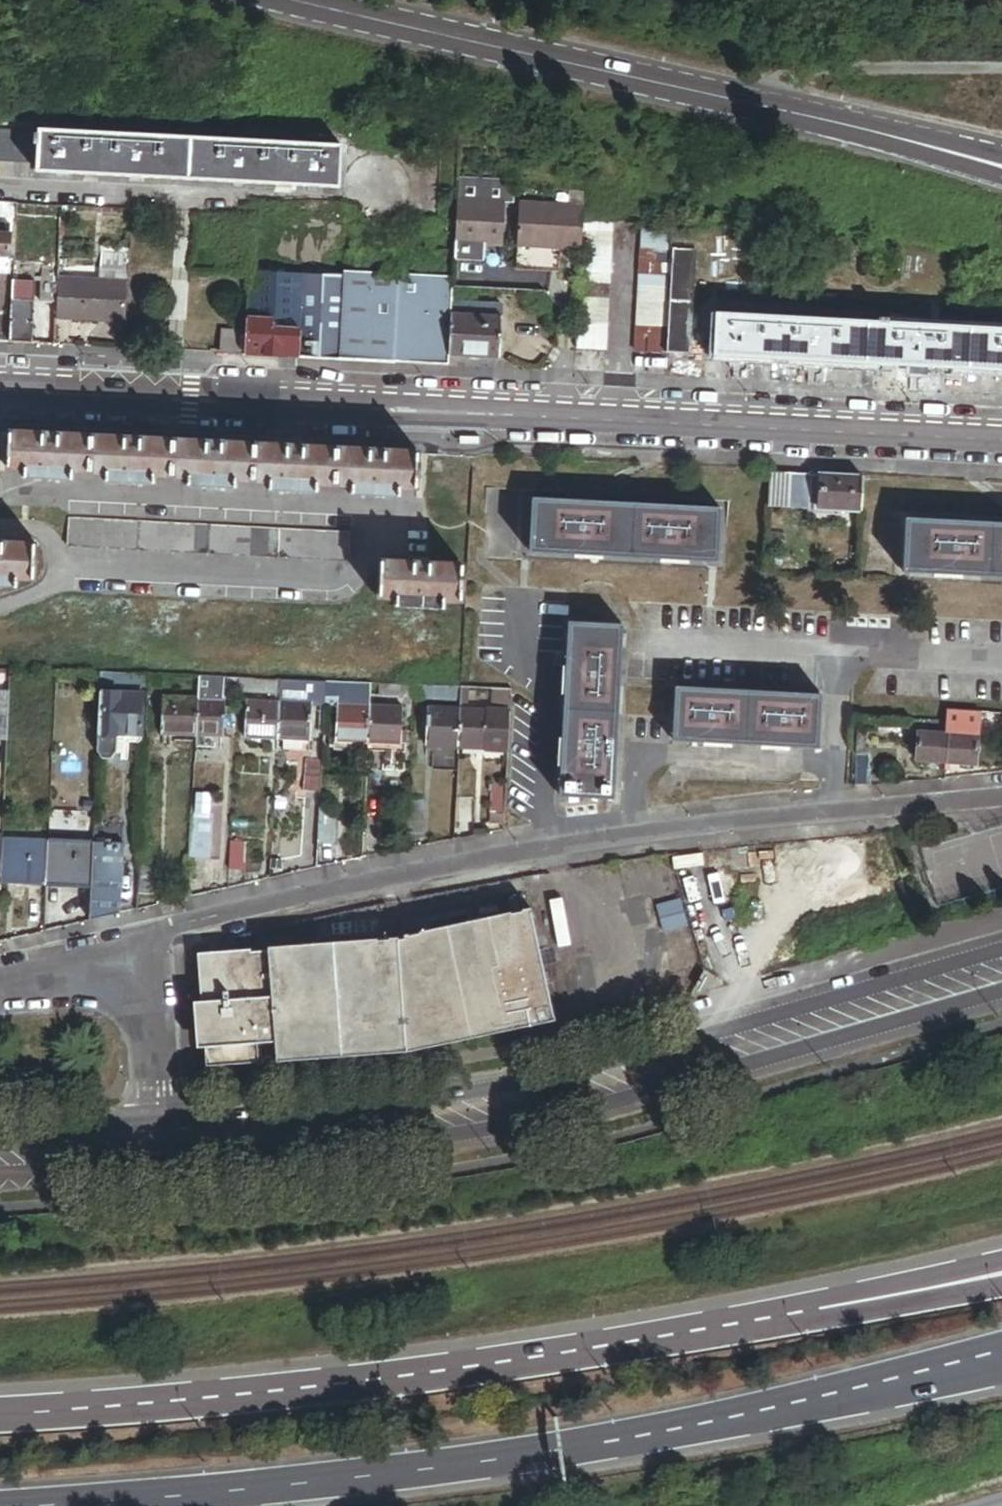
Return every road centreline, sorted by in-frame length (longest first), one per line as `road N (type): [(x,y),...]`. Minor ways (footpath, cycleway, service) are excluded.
road 1 (unknown): [(0,1187),(166,1170),(468,1159),(1001,1009)]
road 2 (secondary): [(0,387),(1001,440)]
road 3 (primary): [(992,1278),(639,1346),(214,1399),(0,1414)]
road 4 (primary): [(13,1505),(242,1491),(555,1453),(1001,1357)]
road 5 (residential): [(149,931),(407,869),(602,835),(1001,795)]
road 6 (tertiary): [(1001,950),(520,1085),(395,1105),(163,1122)]
road 7 (tertiary): [(813,117),(297,0)]
road 8 (residential): [(0,189),(342,205),(369,196)]
road 9 (residential): [(149,931),(163,1122)]
road 10 (tertiary): [(163,1122),(0,1133)]
road 11 (residential): [(0,968),(149,931)]

